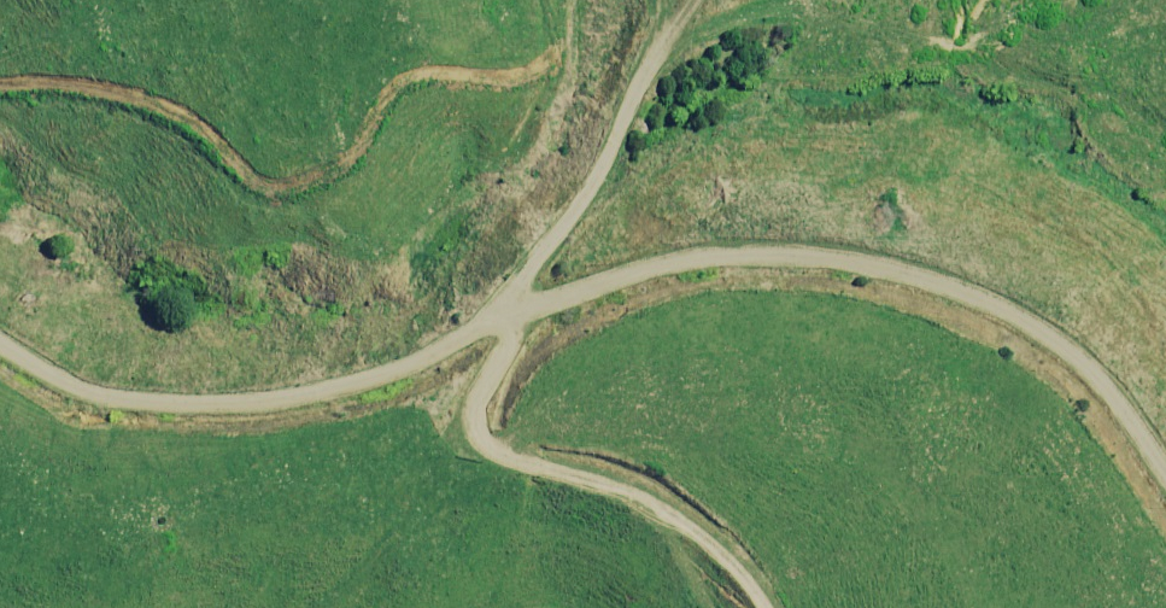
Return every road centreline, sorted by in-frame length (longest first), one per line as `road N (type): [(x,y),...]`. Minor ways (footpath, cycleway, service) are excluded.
road 1 (track): [(1165,481),(1109,397),(1045,337),(957,293),(863,266),(768,254),(669,266),(576,292),(508,313),(369,378),(278,399),(127,400),(85,392),(0,345)]
road 2 (track): [(694,0),(644,68),(600,172),(526,268),(477,401),(477,427),(488,449),(517,465),(595,478),(674,515),(749,582),(763,607)]

